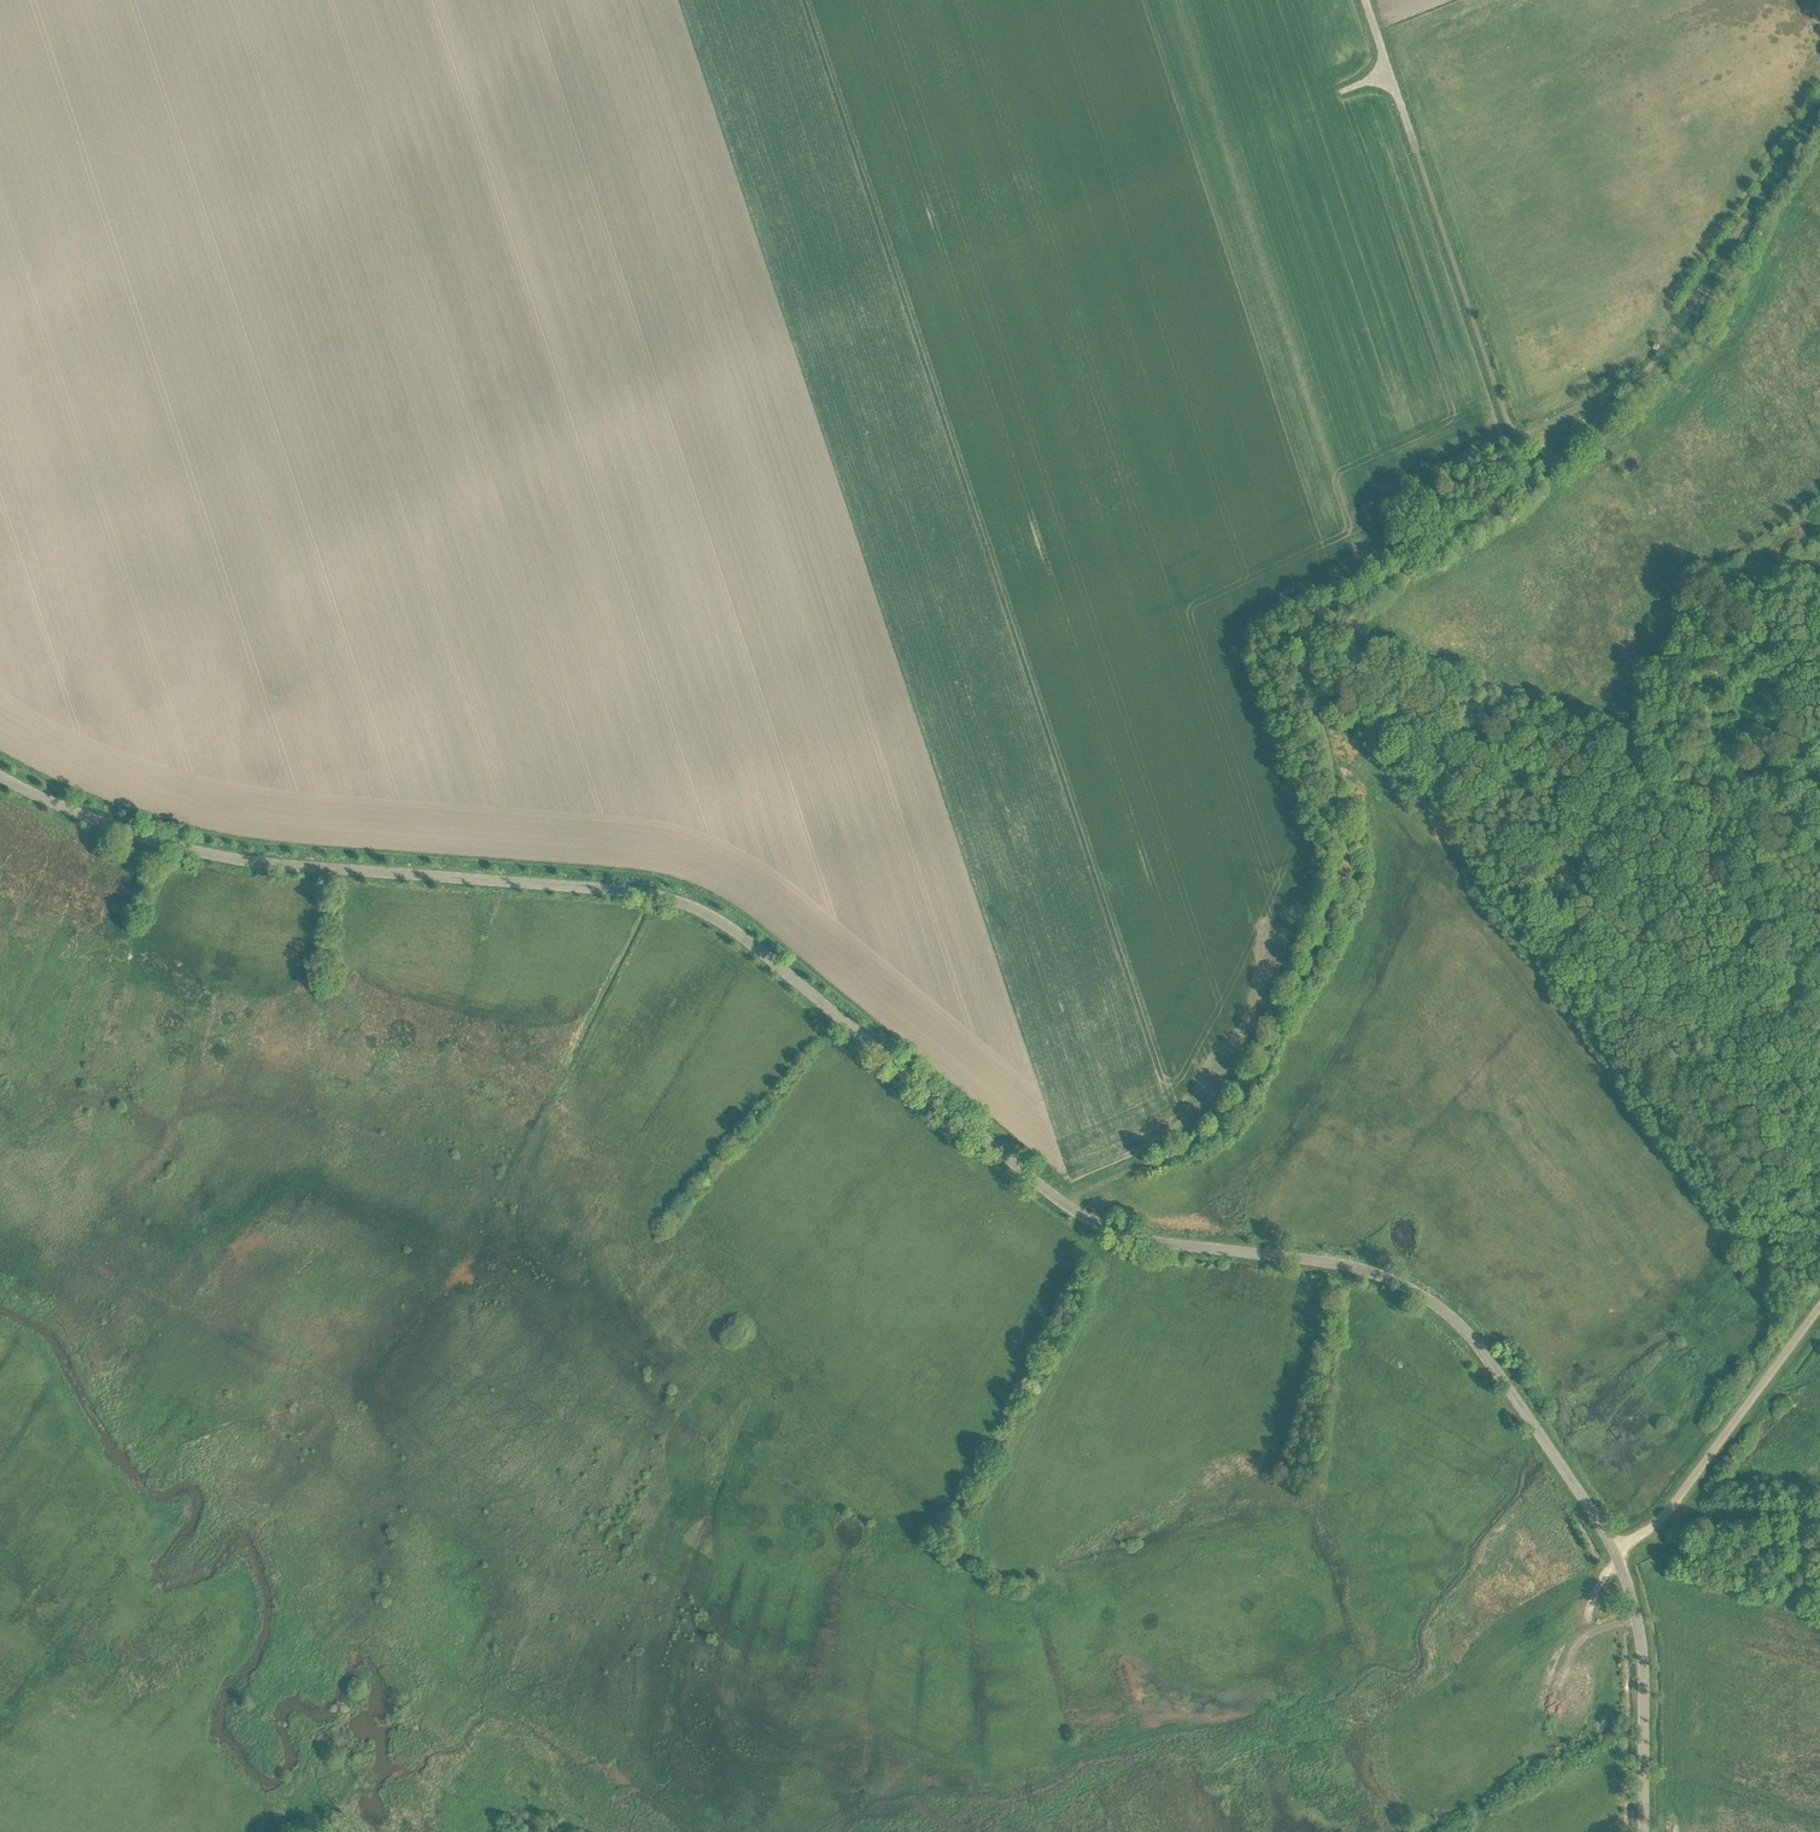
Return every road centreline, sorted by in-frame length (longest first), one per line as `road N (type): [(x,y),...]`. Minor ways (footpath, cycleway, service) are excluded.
road 1 (tertiary): [(1614,1550),(1484,1354),(1422,1295),(1332,1262),(1153,1242),(1095,1224),(702,911),(617,890),(243,860),(98,821),(0,777)]
road 2 (unclassified): [(1614,1550),(1671,1507),(1819,1305)]
road 3 (tertiary): [(1642,1831),(1642,1659),(1614,1550)]
road 4 (unclassified): [(1415,154),(1363,0)]

